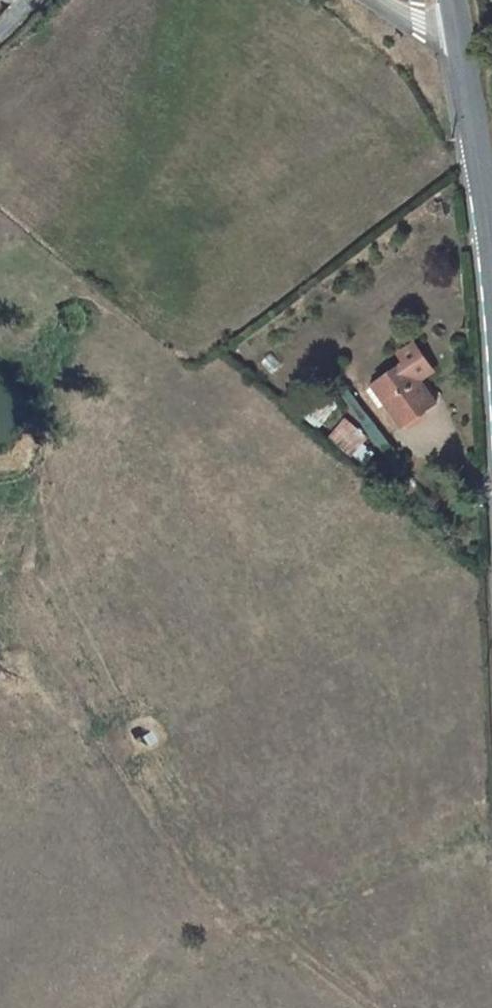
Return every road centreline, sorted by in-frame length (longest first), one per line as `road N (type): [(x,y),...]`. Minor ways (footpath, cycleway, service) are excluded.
road 1 (tertiary): [(451,3),(491,245)]

